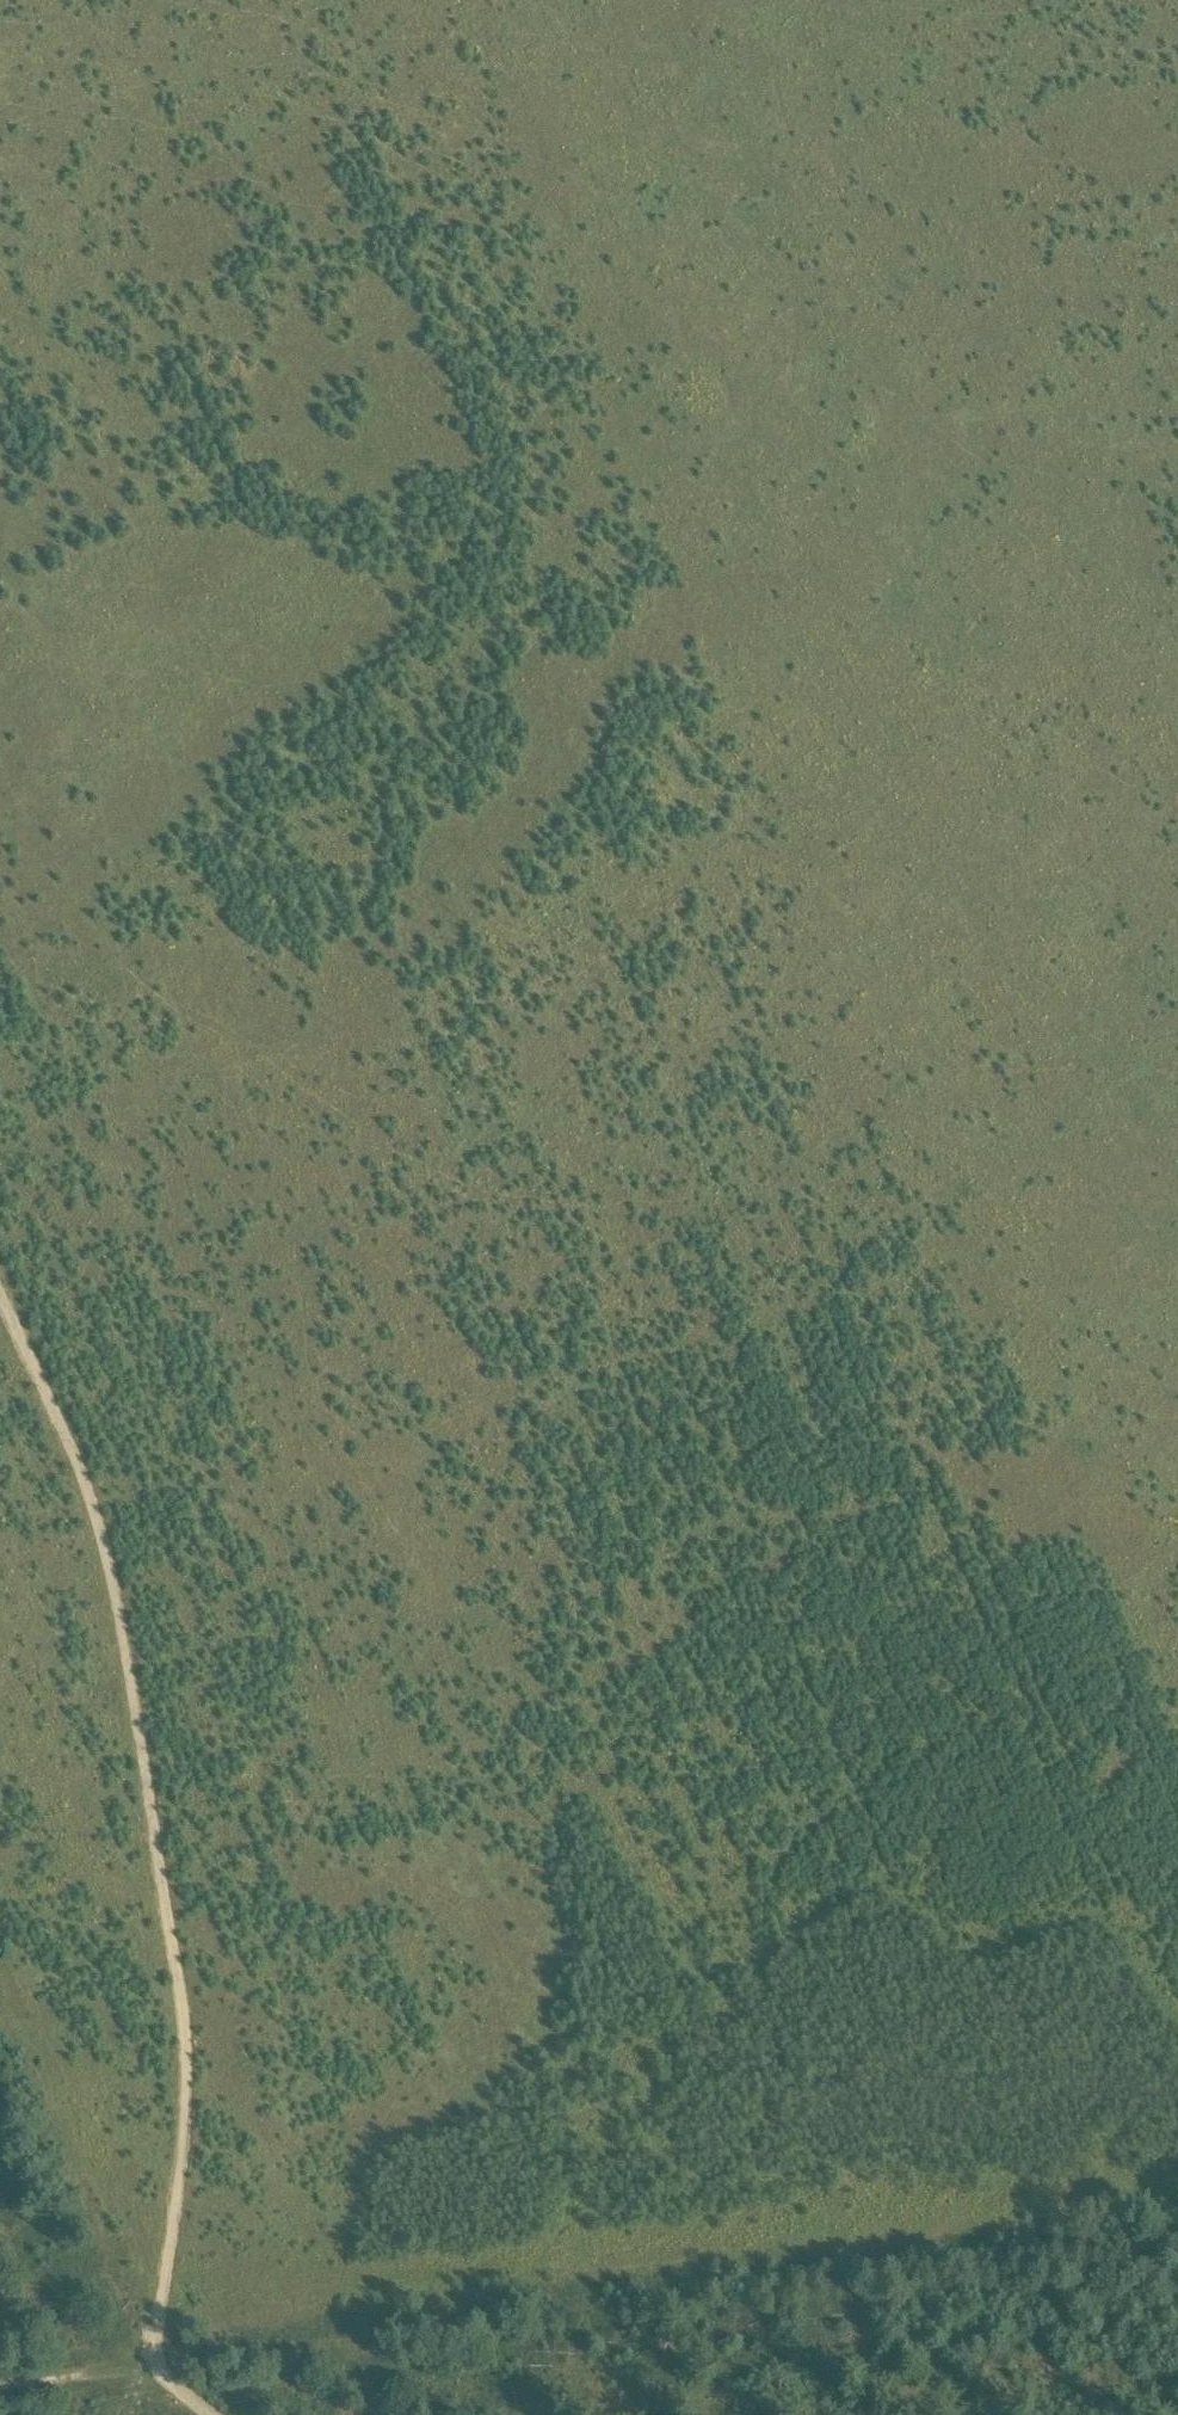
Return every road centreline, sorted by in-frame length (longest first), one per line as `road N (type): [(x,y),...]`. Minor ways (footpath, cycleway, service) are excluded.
road 1 (track): [(0,1294),(94,1513),(128,1653),(180,2004),(183,2077),(170,2229),(150,2344),(152,2368),(211,2414)]
road 2 (track): [(0,2386),(152,2368)]

